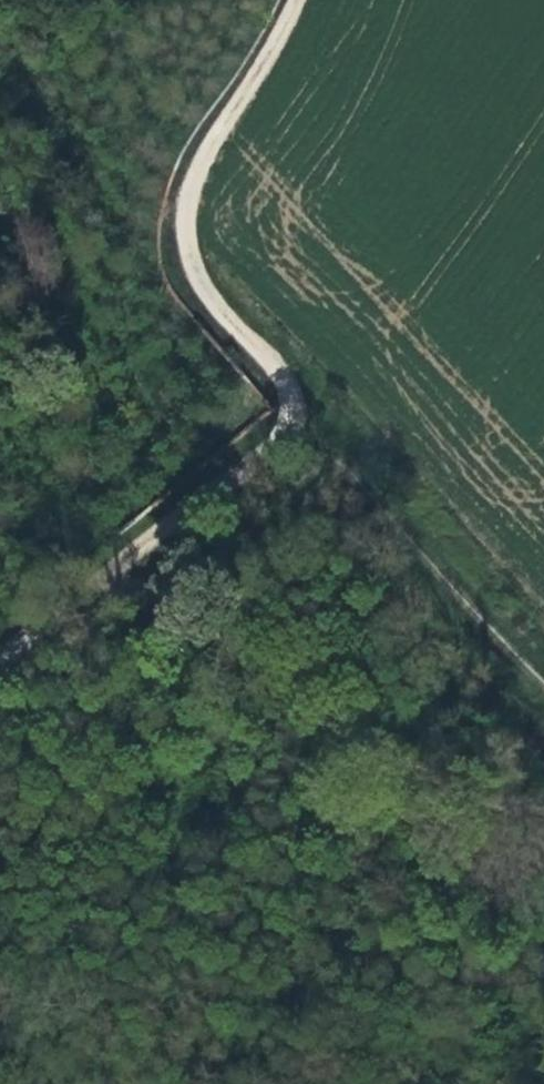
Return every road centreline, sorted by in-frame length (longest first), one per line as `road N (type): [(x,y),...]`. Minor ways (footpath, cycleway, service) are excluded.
road 1 (track): [(292,410),(285,372),(204,283),(187,226),(195,175),(299,0)]
road 2 (track): [(0,660),(280,434),(292,410)]
road 3 (track): [(543,681),(292,410)]

